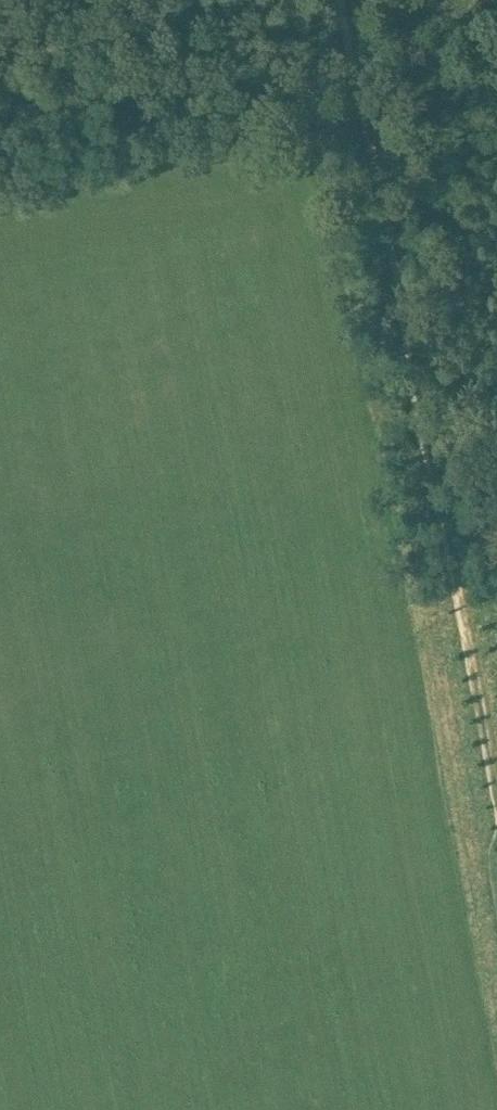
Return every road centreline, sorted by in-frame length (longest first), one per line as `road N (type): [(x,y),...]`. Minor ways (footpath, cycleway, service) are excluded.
road 1 (track): [(338,0),(496,821)]
road 2 (track): [(0,79),(215,0)]

